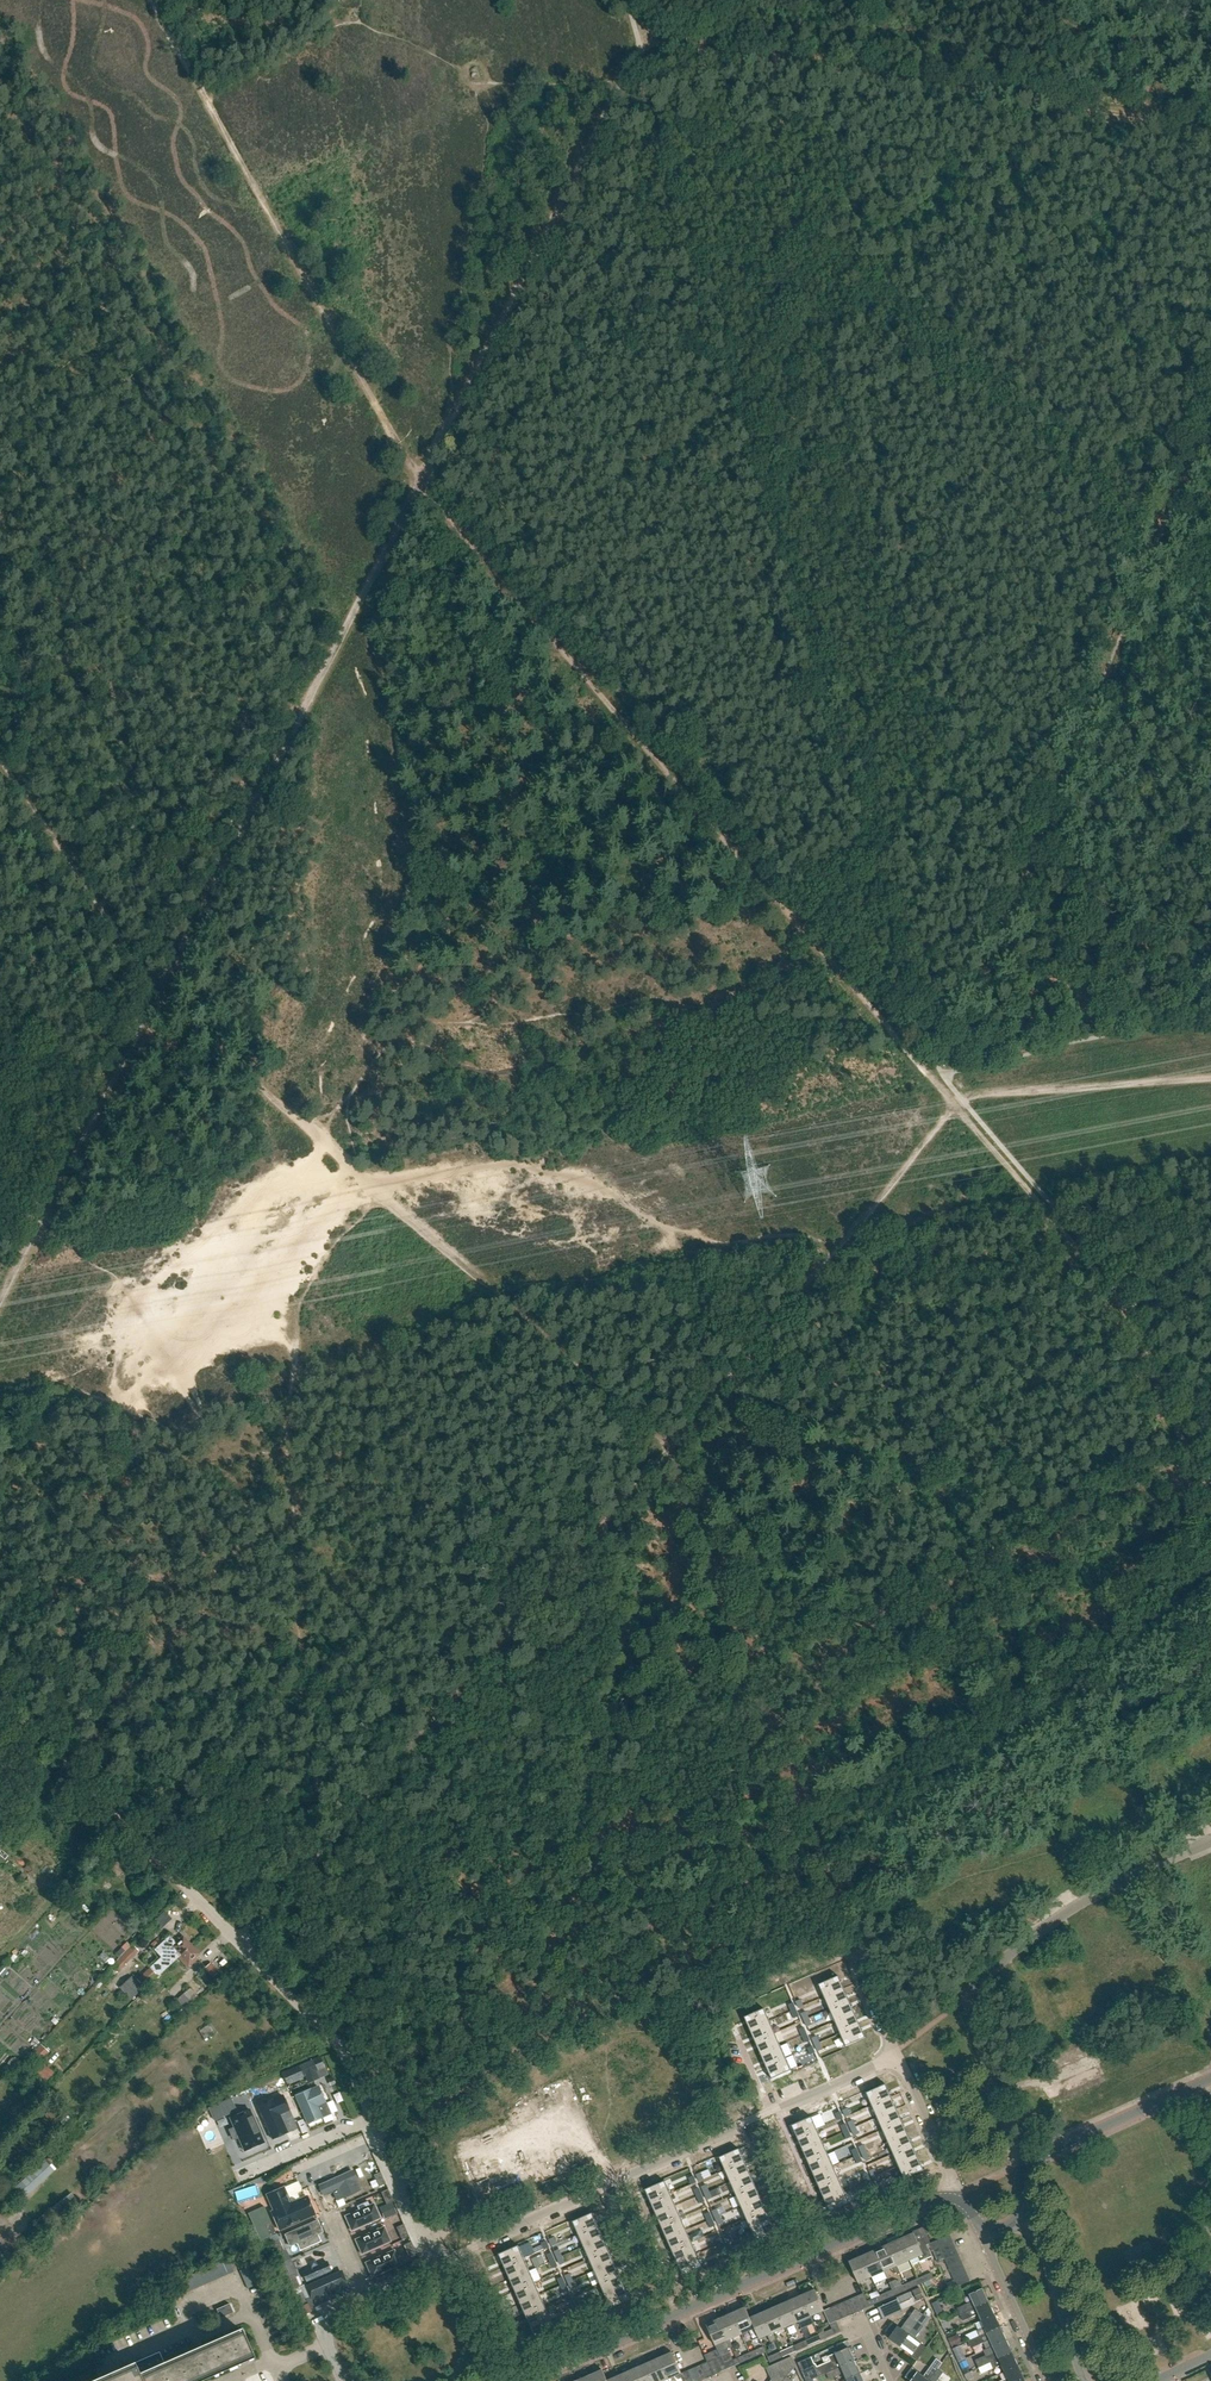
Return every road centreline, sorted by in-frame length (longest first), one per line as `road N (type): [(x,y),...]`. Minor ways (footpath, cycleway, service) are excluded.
road 1 (track): [(362,1175),(159,992),(420,480),(204,97)]
road 2 (track): [(1210,1077),(974,1096),(956,1107),(404,1755)]
road 3 (track): [(850,1932),(706,1532),(668,1448),(376,1188)]
road 4 (track): [(1210,1498),(1116,1293),(812,939)]
road 5 (track): [(939,1088),(1168,519)]
road 6 (track): [(453,416),(420,480),(769,888)]
road 7 (track): [(645,40),(1210,128)]
road 8 (residential): [(437,2262),(892,2060)]
road 9 (unclassified): [(525,2380),(953,2196)]
road 10 (track): [(637,0),(645,40),(453,416)]
road 11 (track): [(0,1692),(237,1943)]
road 12 (residential): [(1210,1842),(1041,1929),(967,1999)]
road 13 (track): [(0,760),(159,992)]
road 14 (track): [(237,1943),(345,2054),(388,2152)]
road 15 (track): [(42,1217),(159,992)]
road 16 (unclassified): [(1023,2164),(1210,2078)]
road 17 (track): [(365,1800),(237,1943)]
road 18 (unclassified): [(1084,2380),(1030,2214)]
road 19 (residential): [(1023,2164),(967,1999)]
road 20 (unclassified): [(982,2234),(1047,2380)]
road 21 (residential): [(892,2060),(903,2067),(953,2196)]
road 22 (residential): [(388,2152),(437,2262)]

